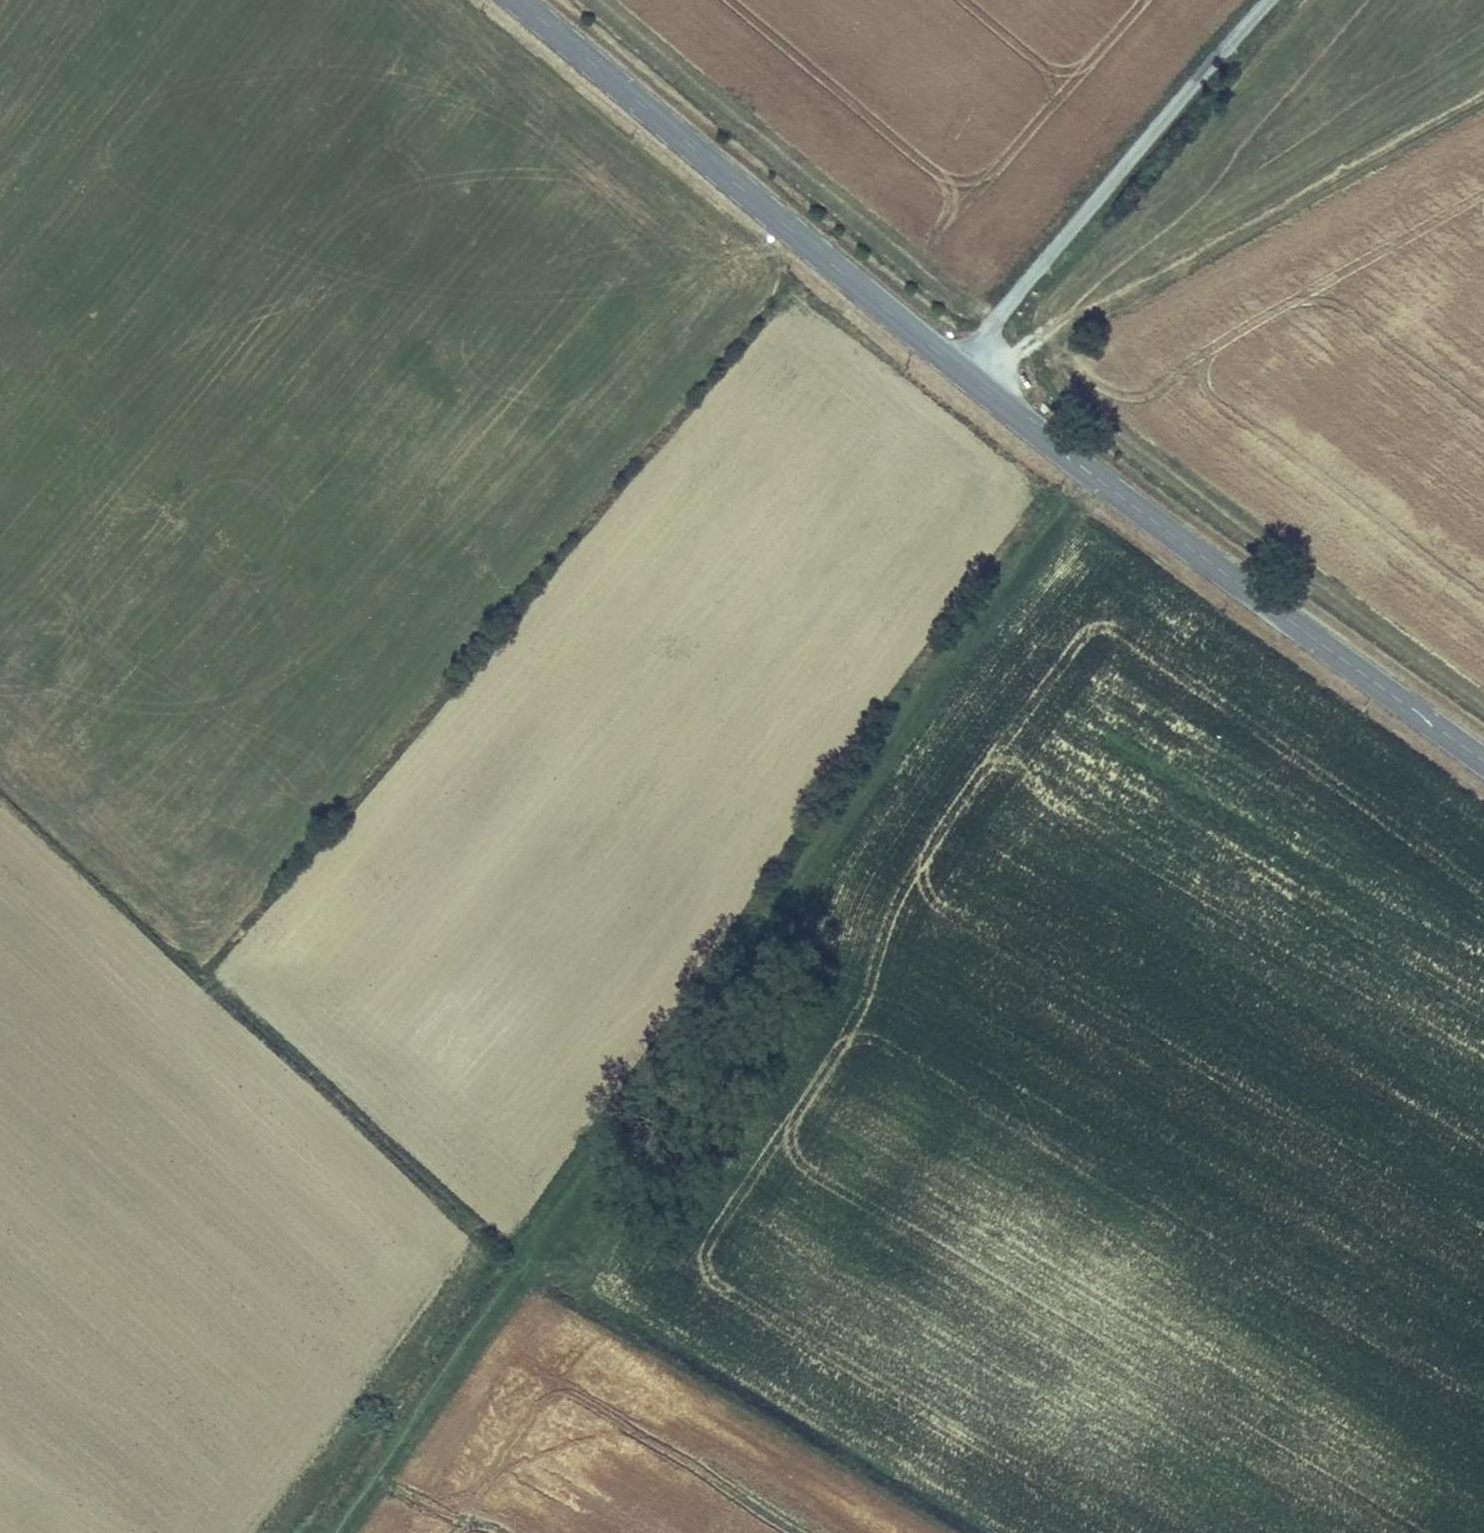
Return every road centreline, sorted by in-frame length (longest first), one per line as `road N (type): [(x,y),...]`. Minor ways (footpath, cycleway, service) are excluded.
road 1 (tertiary): [(956,367),(1483,762)]
road 2 (track): [(970,378),(1483,92)]
road 3 (tertiary): [(518,0),(956,367)]
road 4 (residential): [(956,367),(1270,0)]

